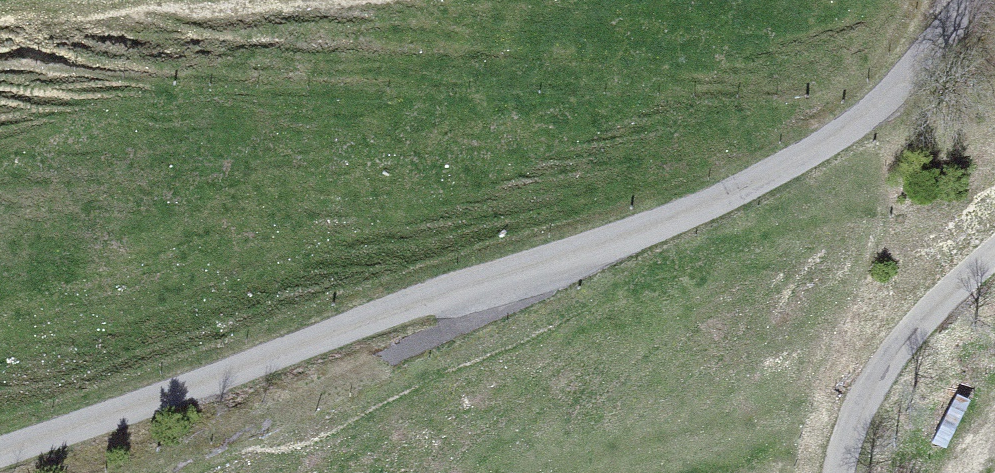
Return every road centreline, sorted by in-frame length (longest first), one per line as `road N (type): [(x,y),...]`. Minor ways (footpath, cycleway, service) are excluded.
road 1 (unclassified): [(0,449),(753,181),(811,152),(906,82),(974,0)]
road 2 (track): [(166,472),(570,252)]
road 3 (unclassified): [(994,253),(913,327),(862,394),(835,472)]

